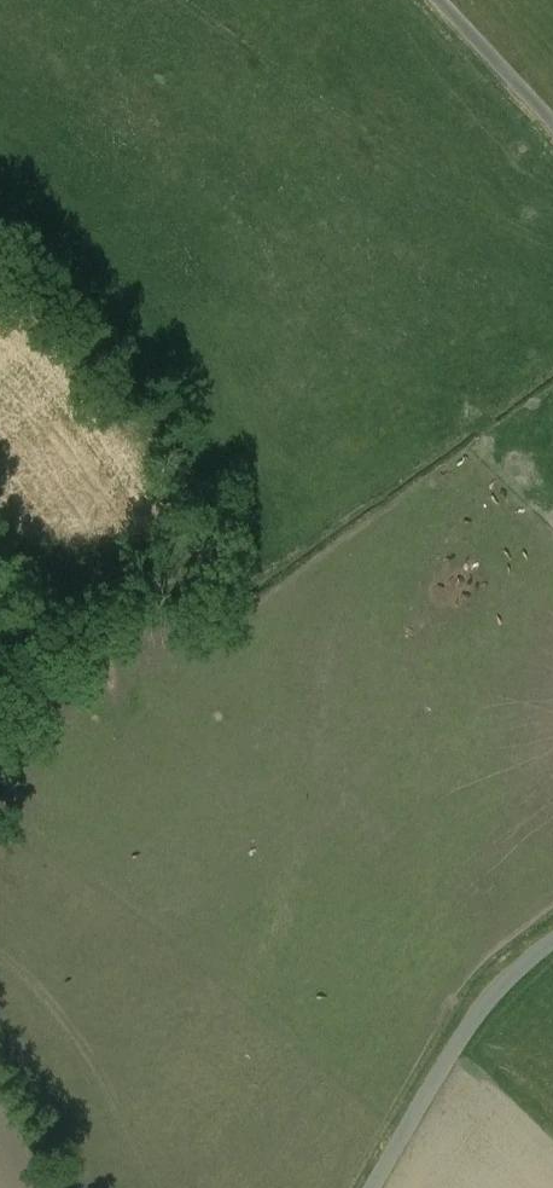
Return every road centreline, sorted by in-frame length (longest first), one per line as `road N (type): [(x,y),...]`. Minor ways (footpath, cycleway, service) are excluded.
road 1 (unclassified): [(552,940),(487,1003),(374,1187)]

